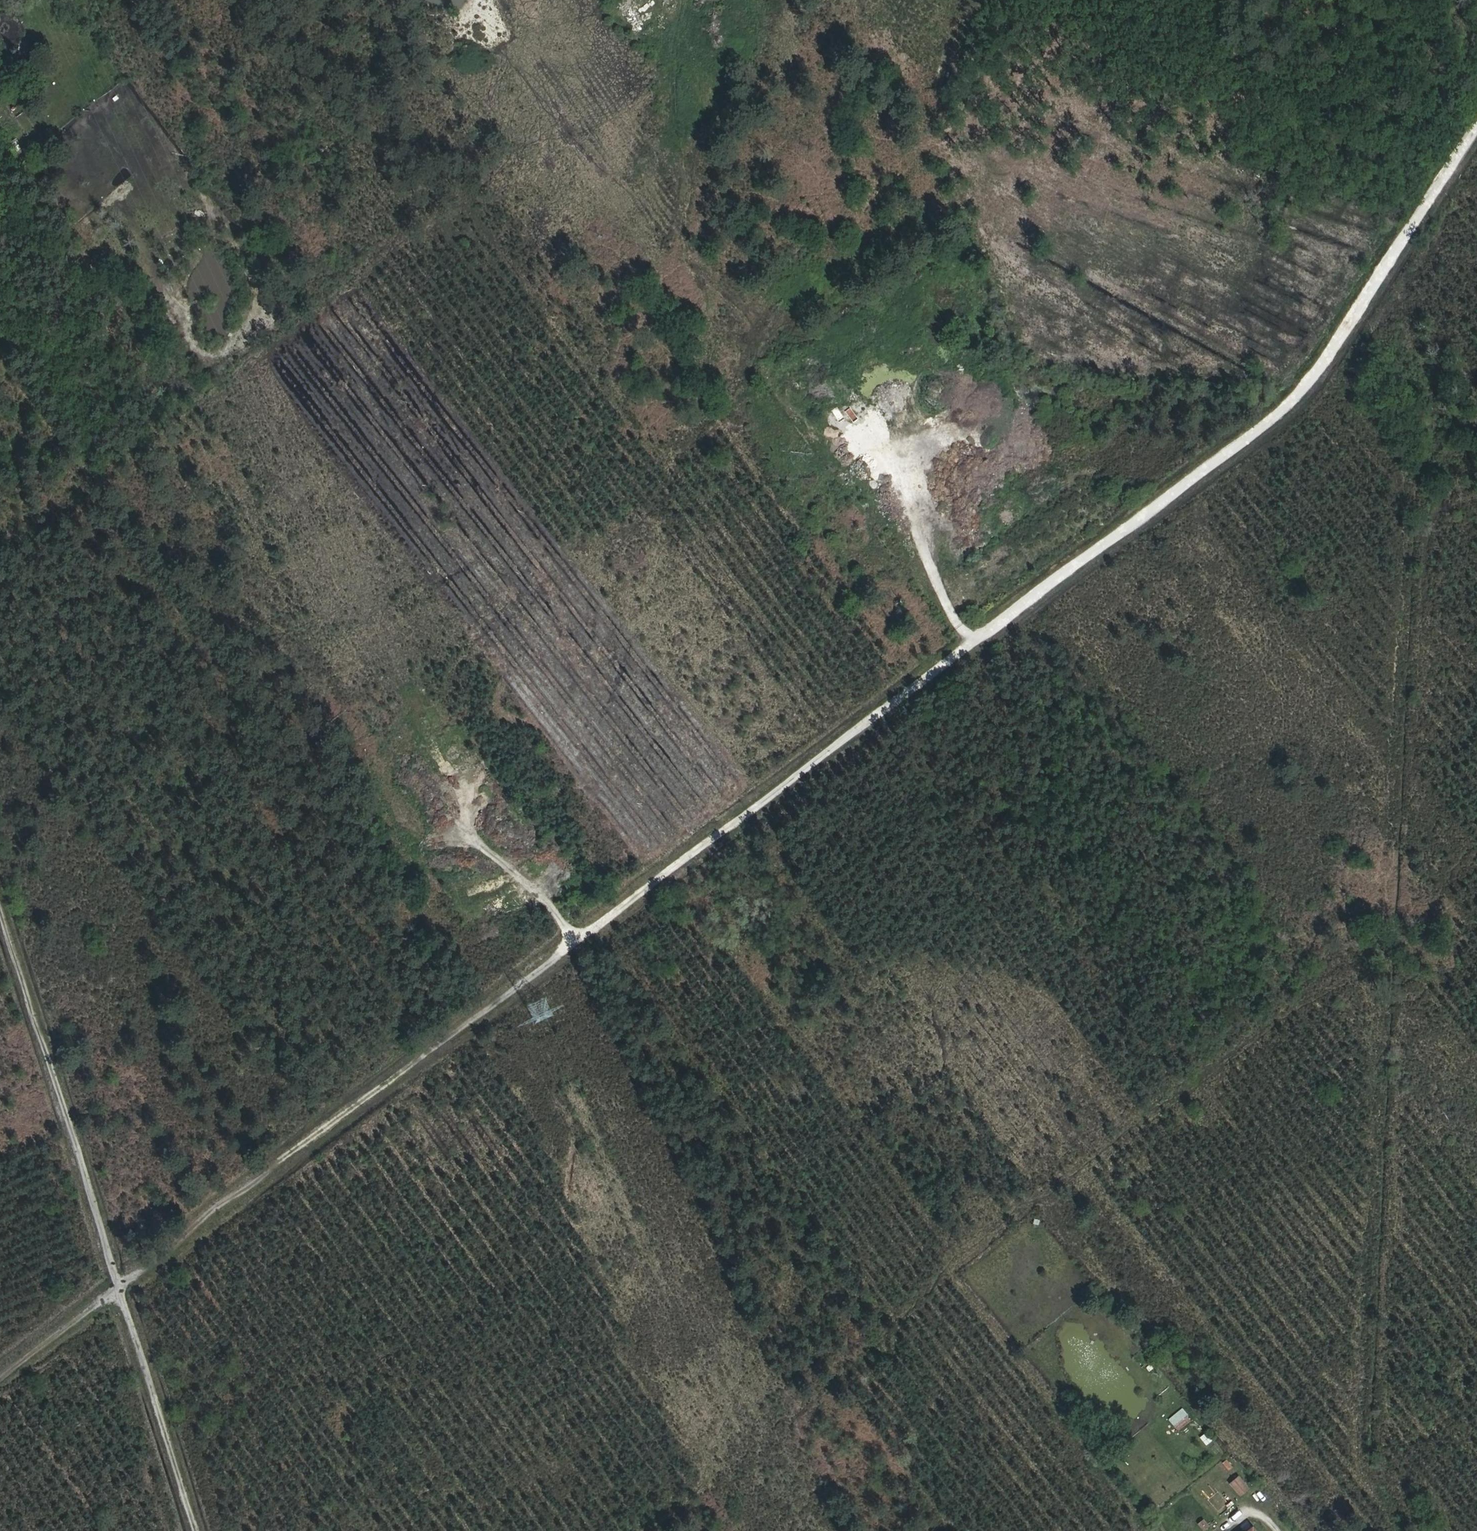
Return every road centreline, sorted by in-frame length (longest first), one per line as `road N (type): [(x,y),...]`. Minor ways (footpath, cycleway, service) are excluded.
road 1 (track): [(1476,134),(1302,401),(0,1379)]
road 2 (track): [(193,1530),(0,952)]

